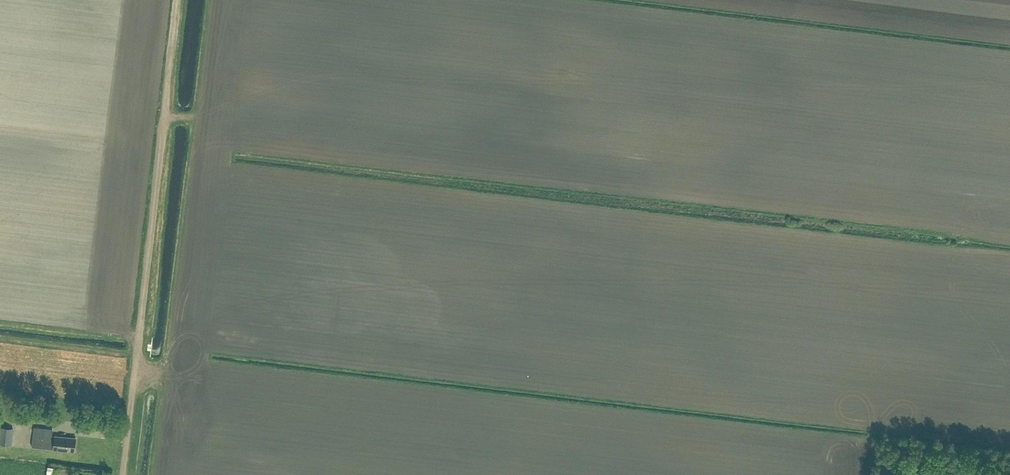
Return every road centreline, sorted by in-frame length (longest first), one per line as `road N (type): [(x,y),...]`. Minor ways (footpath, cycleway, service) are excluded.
road 1 (track): [(178,0),(136,356)]

